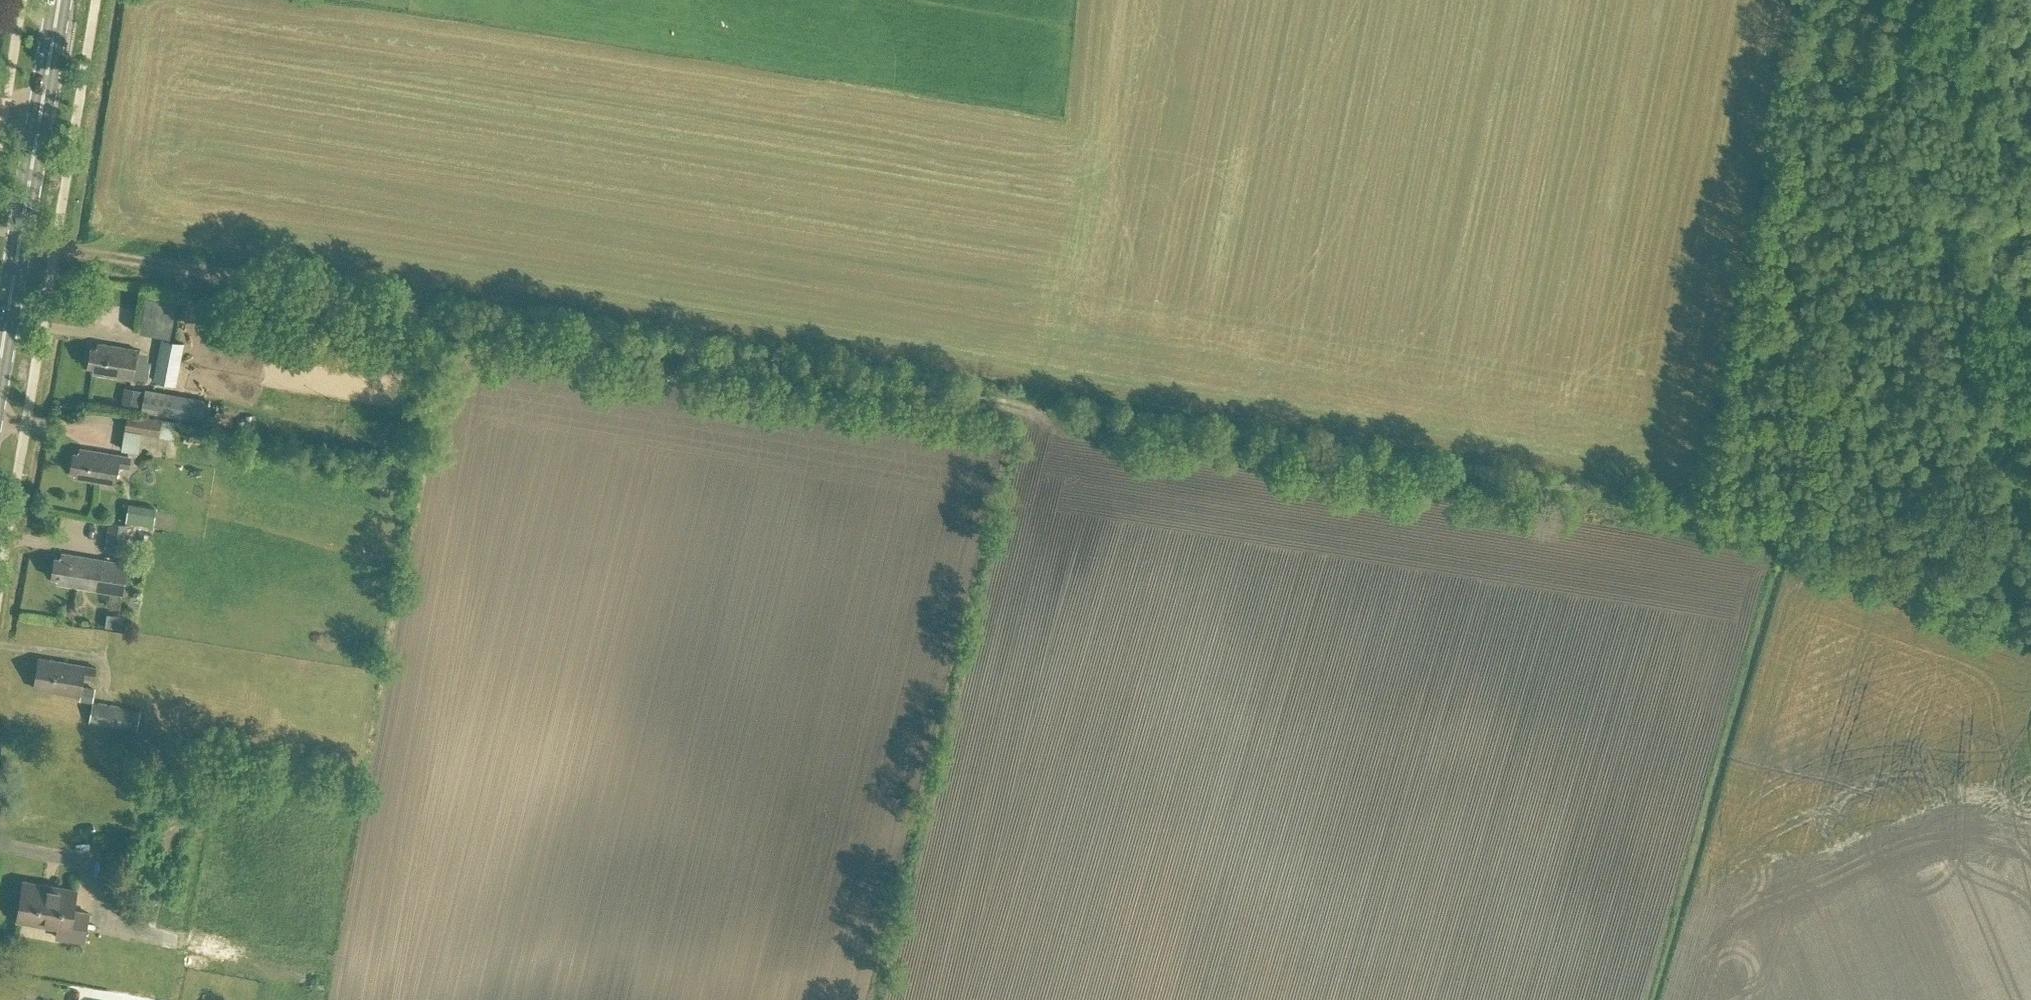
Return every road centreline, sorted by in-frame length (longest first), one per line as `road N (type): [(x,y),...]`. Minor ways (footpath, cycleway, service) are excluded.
road 1 (track): [(19,243),(1692,517),(1804,548)]
road 2 (secondary): [(0,359),(60,0)]

